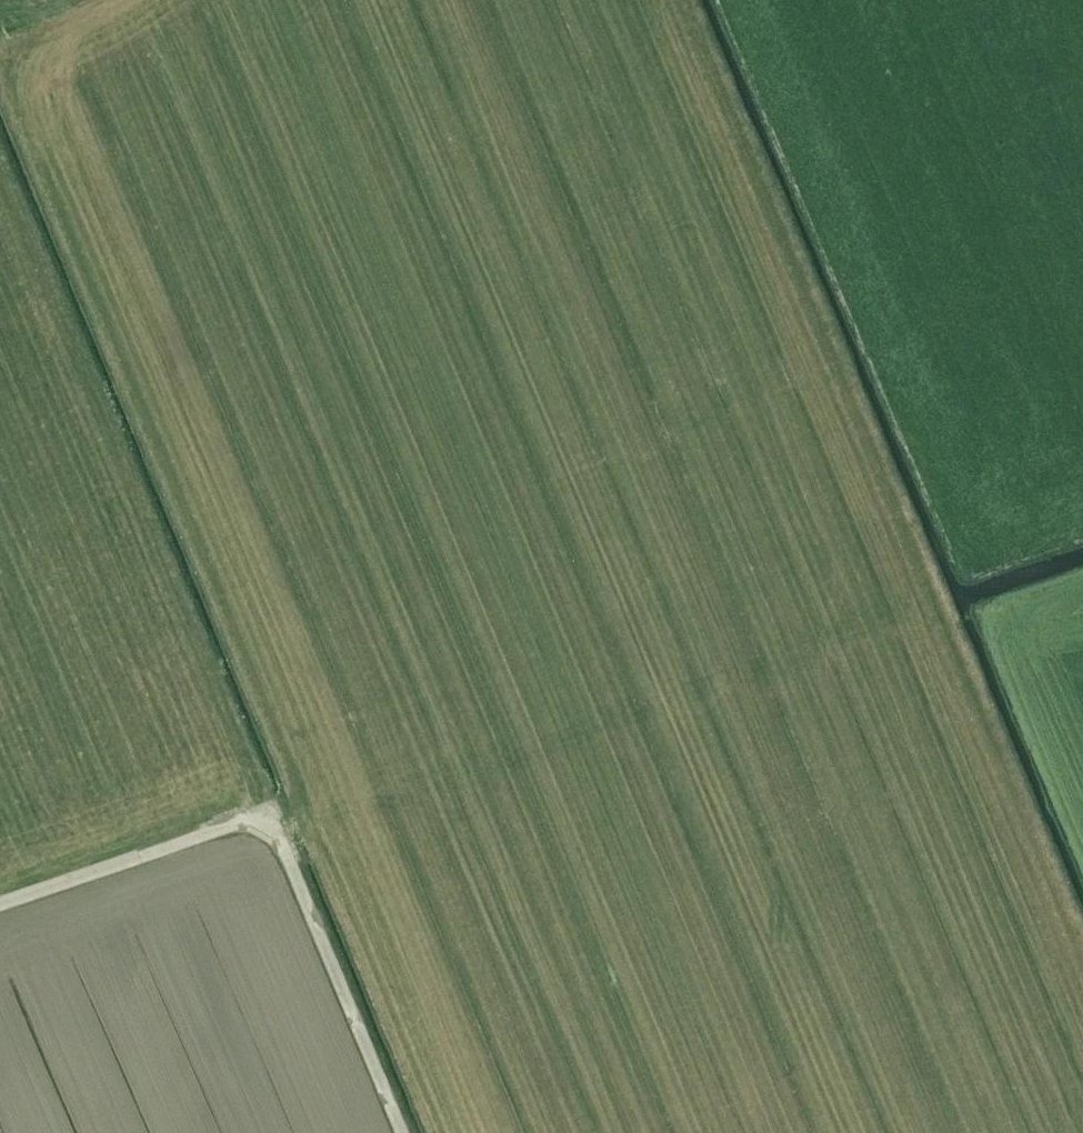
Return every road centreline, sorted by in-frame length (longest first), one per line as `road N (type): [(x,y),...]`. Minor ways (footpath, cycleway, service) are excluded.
road 1 (track): [(0,903),(242,822),(265,825),(283,842),(406,1132)]

